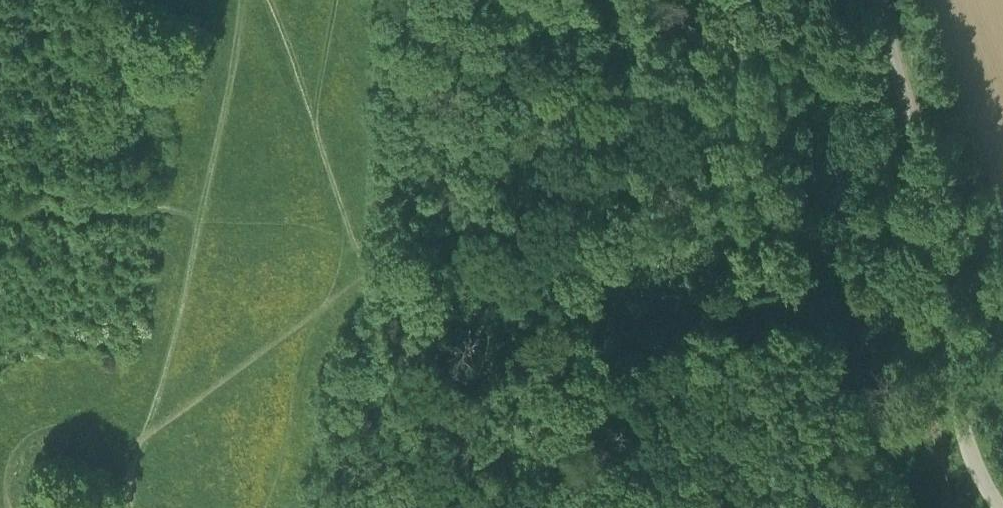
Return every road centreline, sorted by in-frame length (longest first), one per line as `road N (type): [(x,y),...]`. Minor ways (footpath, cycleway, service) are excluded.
road 1 (unclassified): [(998,507),(965,445),(930,200),(884,0)]
road 2 (track): [(418,286),(424,221),(448,183),(625,88),(656,42)]
road 3 (track): [(264,0),(318,156),(375,270)]
road 4 (track): [(382,507),(418,286)]
road 5 (track): [(0,206),(157,205),(196,228)]

